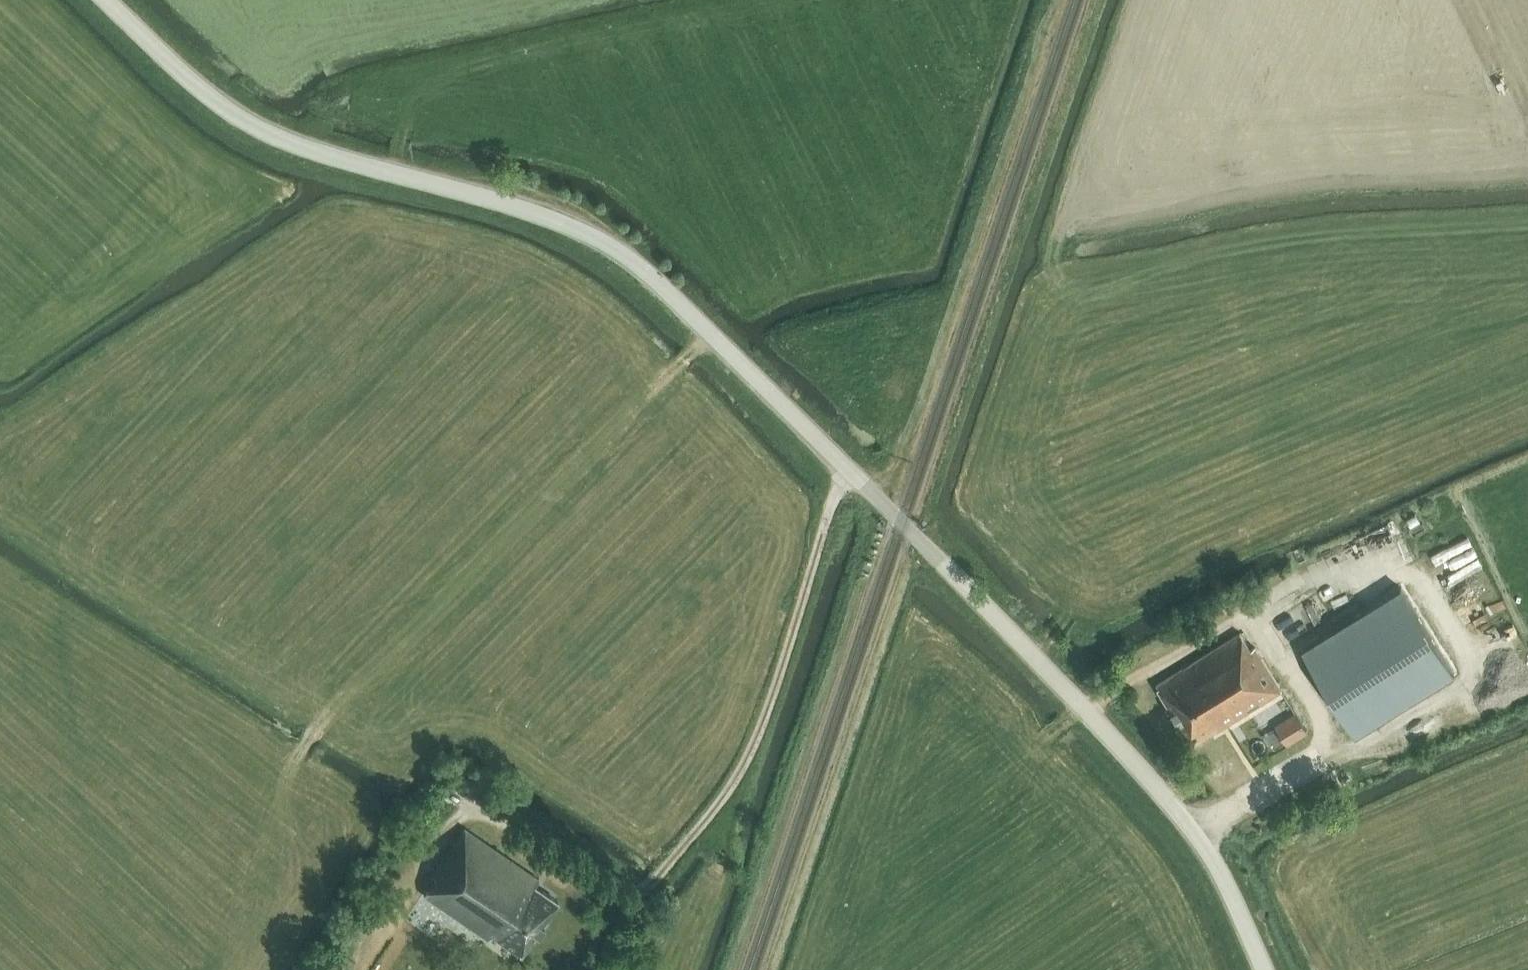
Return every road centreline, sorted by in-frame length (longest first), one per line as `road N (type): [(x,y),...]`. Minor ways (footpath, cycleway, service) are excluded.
road 1 (tertiary): [(1265,969),(1214,860),(1176,807),(942,561),(642,268),(559,221),(336,157),(255,125),(187,76),(107,0)]

